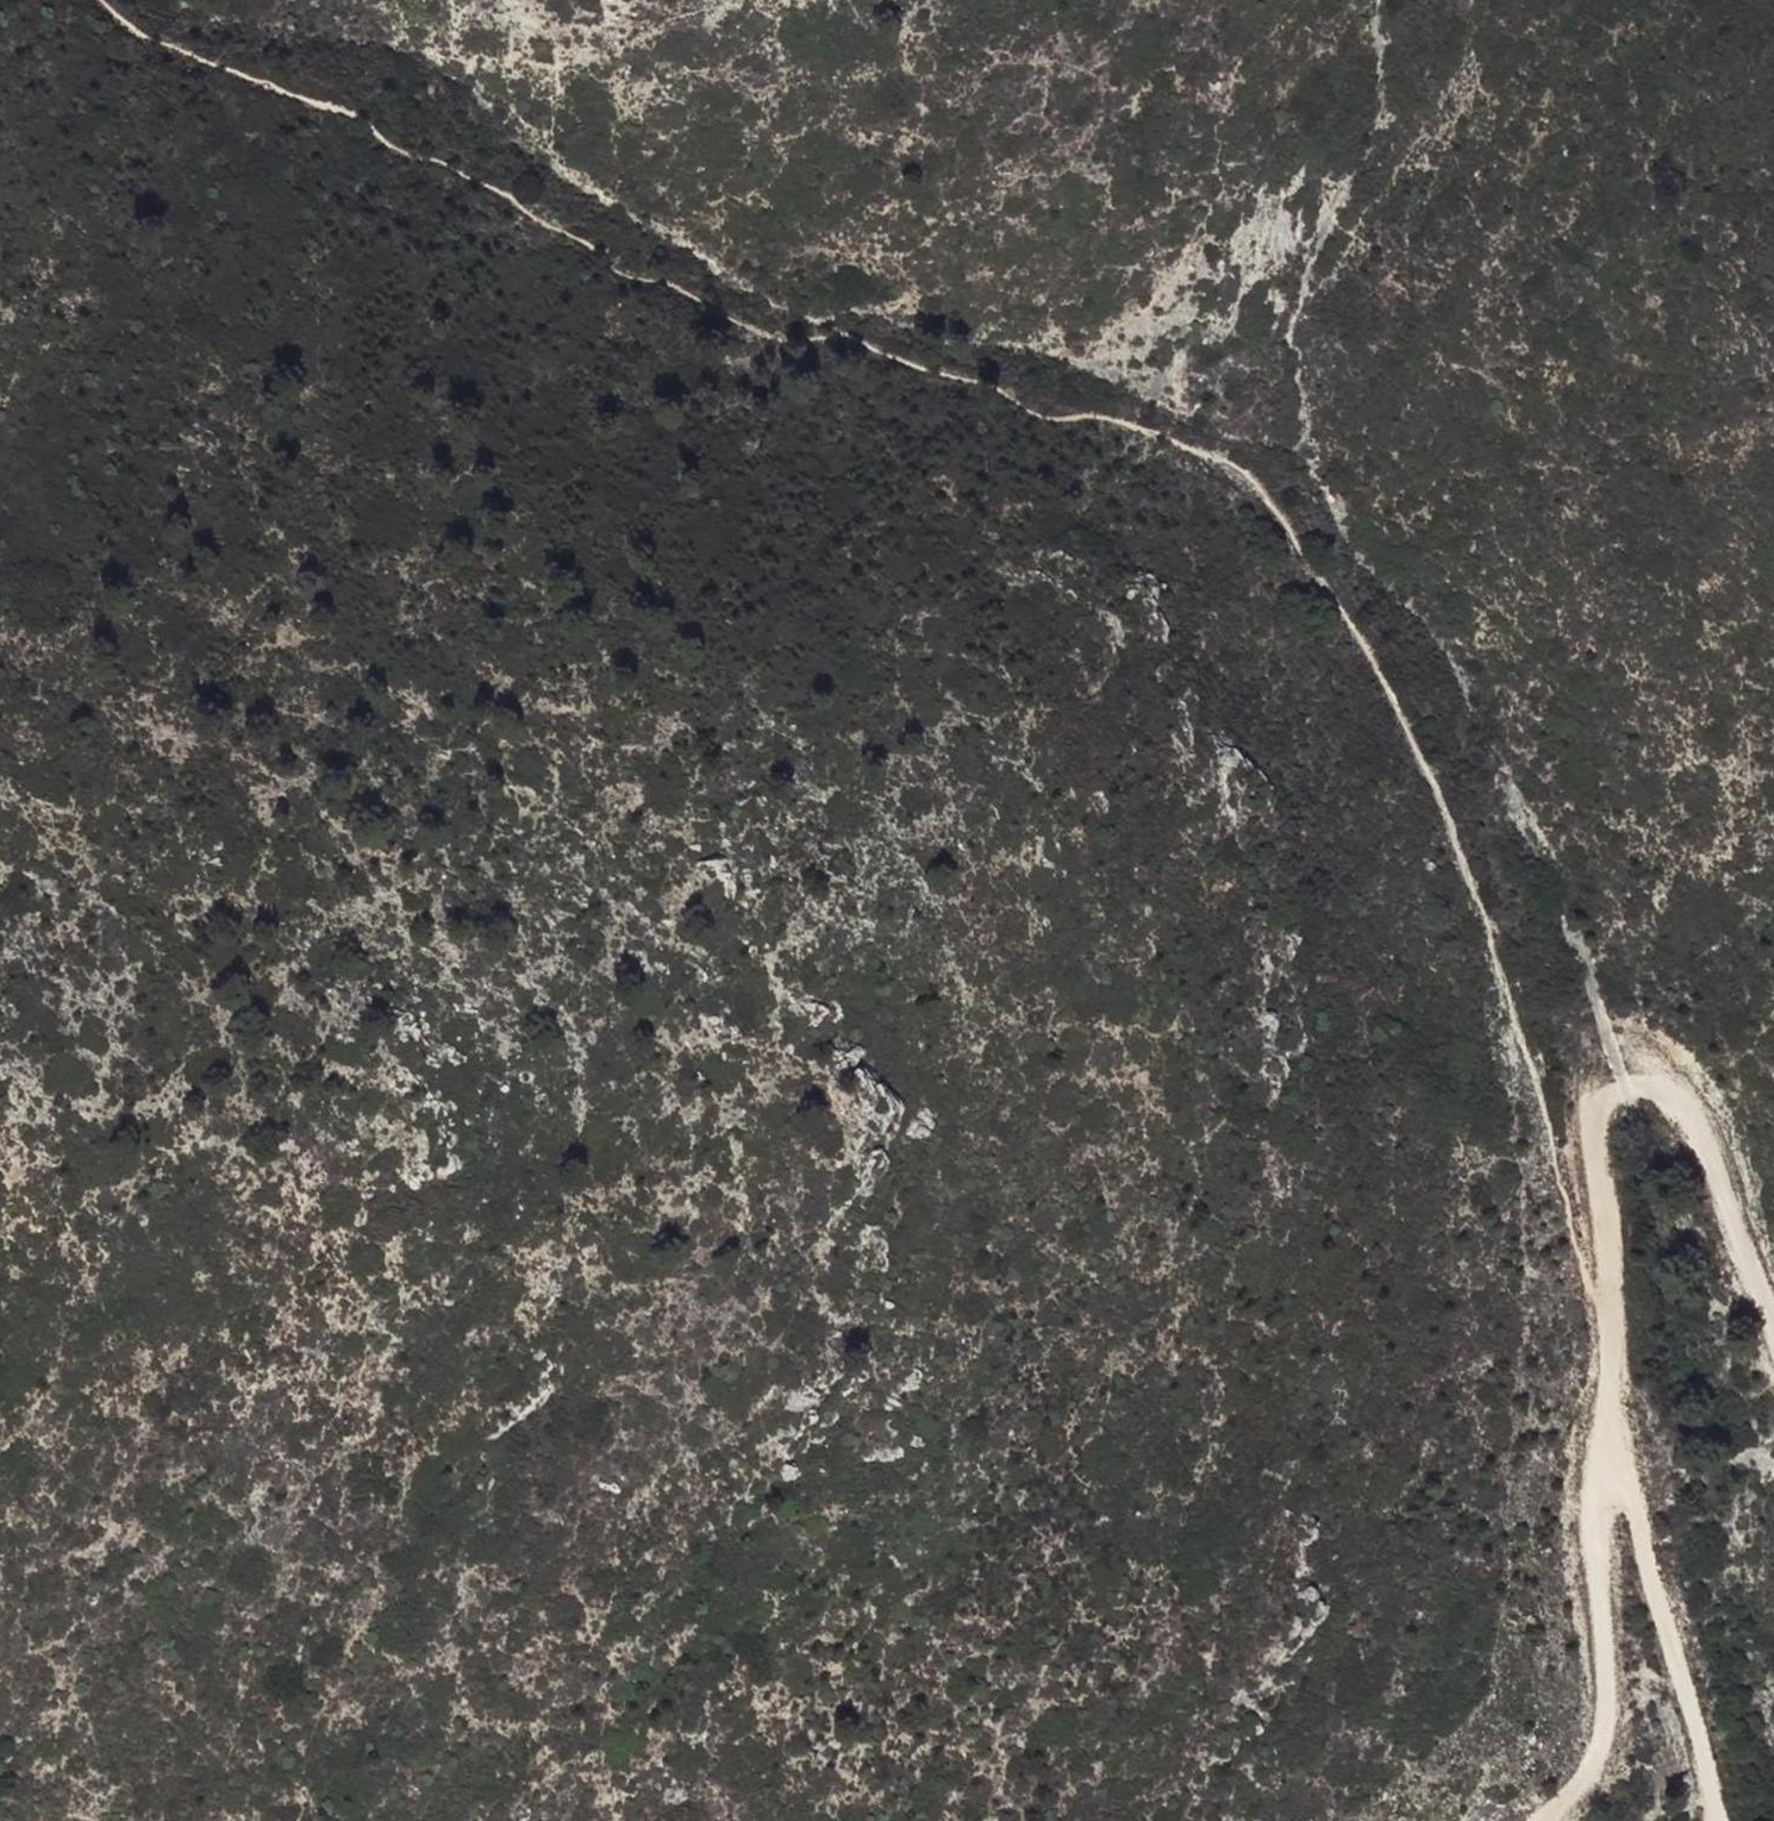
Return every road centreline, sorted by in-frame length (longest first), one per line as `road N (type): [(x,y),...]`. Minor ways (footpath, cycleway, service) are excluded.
road 1 (track): [(1538,1820),(1587,1770),(1605,1723),(1594,1511),(1610,1341),(1594,1120),(1617,1100),(1656,1099),(1687,1118),(1773,1334)]
road 2 (track): [(1605,1410),(1715,1820)]

